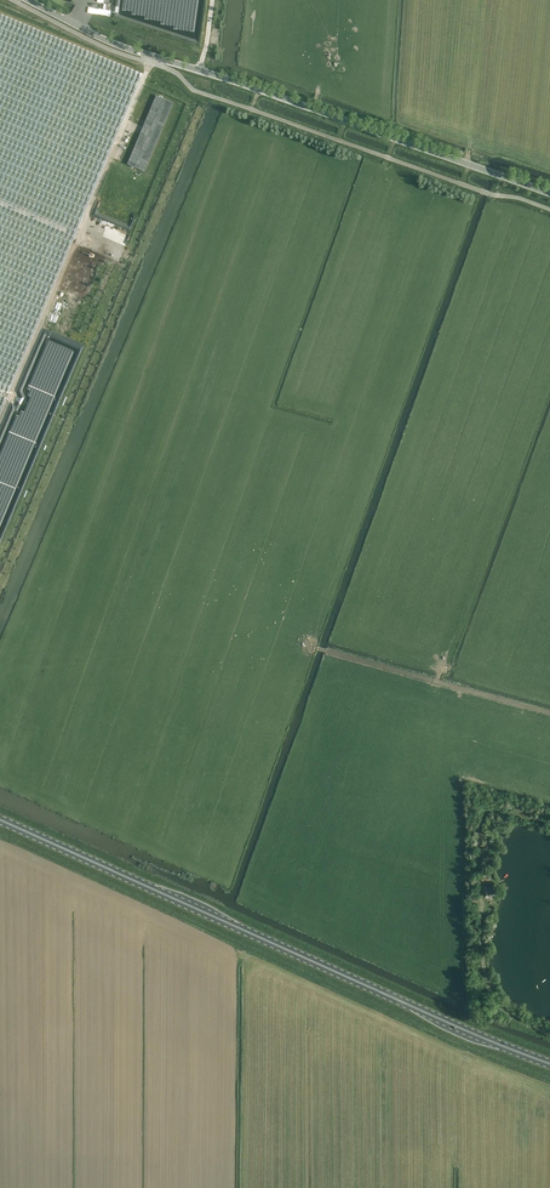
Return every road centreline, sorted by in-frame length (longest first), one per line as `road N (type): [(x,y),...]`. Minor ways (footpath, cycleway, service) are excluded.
road 1 (primary): [(549,1062),(0,820)]
road 2 (tertiary): [(549,194),(107,42),(27,0)]

